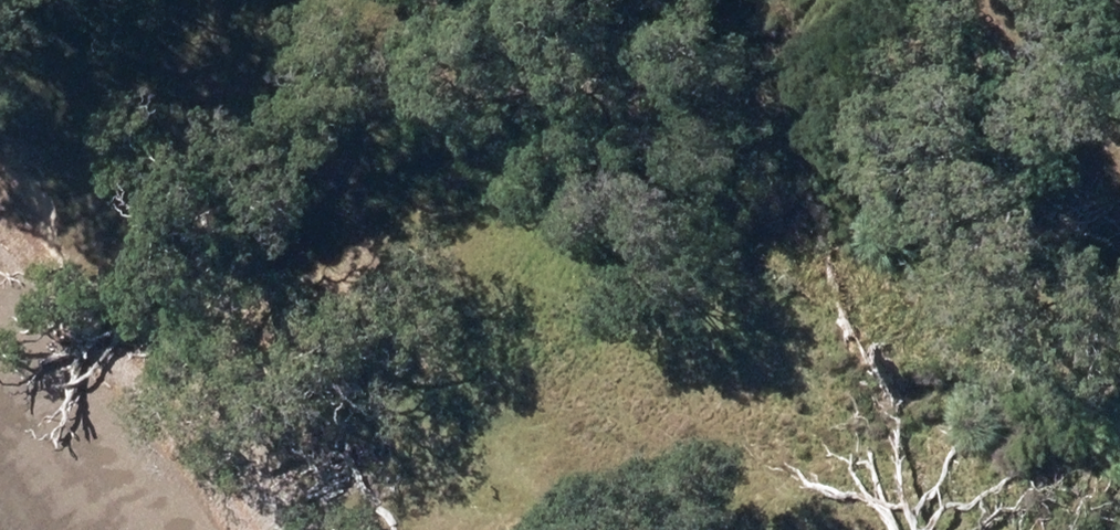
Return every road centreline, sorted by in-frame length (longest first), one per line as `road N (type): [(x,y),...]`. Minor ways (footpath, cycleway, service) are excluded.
road 1 (track): [(398,287),(121,96),(64,0)]
road 2 (track): [(688,529),(645,512),(398,287)]
road 3 (track): [(398,287),(364,529)]
road 4 (track): [(1026,0),(1119,146)]

